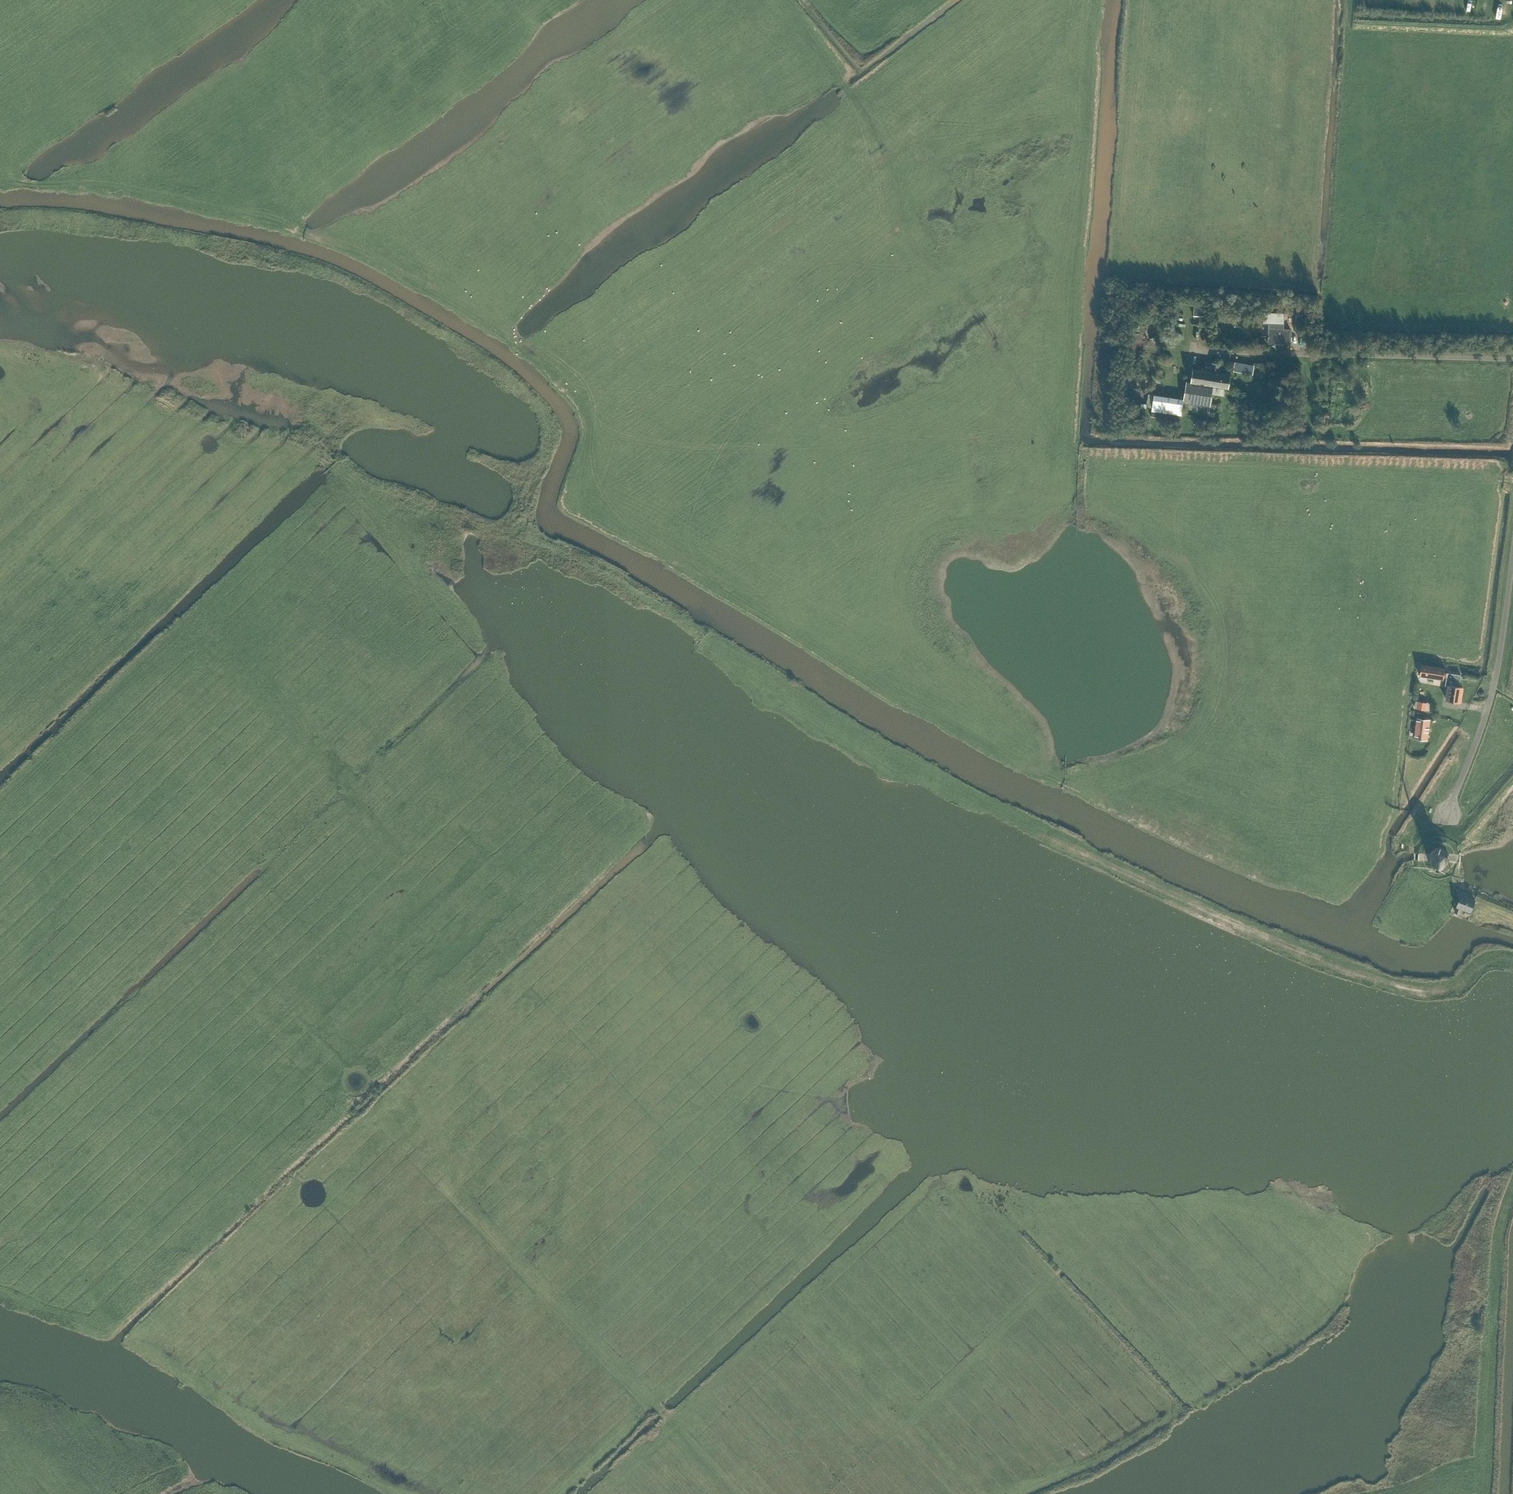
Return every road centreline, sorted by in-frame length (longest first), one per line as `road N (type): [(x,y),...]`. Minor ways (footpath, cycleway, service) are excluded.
road 1 (unclassified): [(1450,819),(1494,688),(1512,539)]

